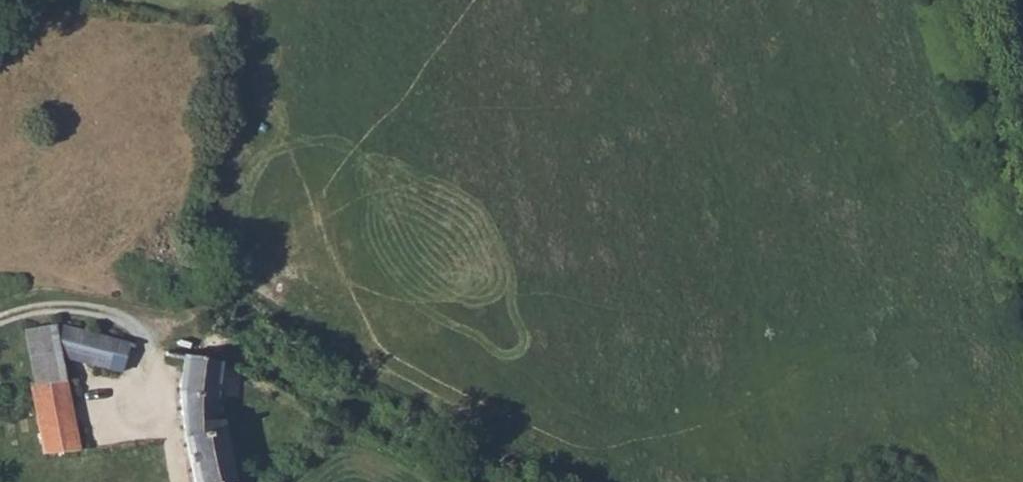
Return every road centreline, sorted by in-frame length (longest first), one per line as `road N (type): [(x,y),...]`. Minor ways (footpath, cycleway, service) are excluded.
road 1 (track): [(141,331),(51,309),(0,323)]

